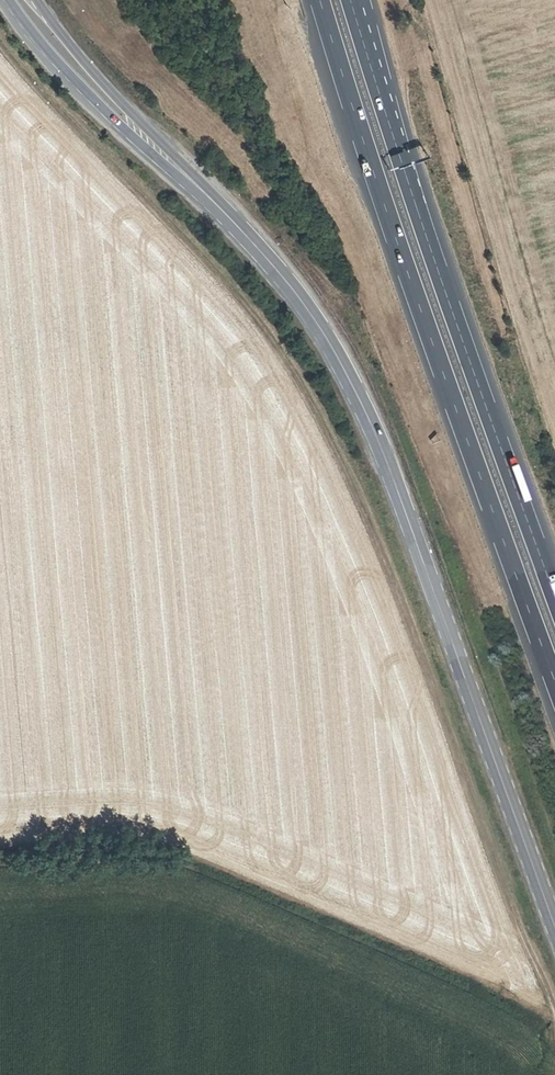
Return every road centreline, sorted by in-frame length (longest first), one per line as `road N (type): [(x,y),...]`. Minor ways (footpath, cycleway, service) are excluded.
road 1 (track): [(0,35),(21,67),(152,197),(224,291),(290,352),(448,712),(554,1003)]
road 2 (primary): [(224,210),(313,321),(375,432),(554,927)]
road 3 (motorway): [(321,0),(409,276),(455,385),(554,683)]
road 4 (motorway): [(554,595),(351,0)]
road 5 (primary): [(11,0),(104,115),(224,210)]
road 6 (primary): [(224,210),(40,0)]

